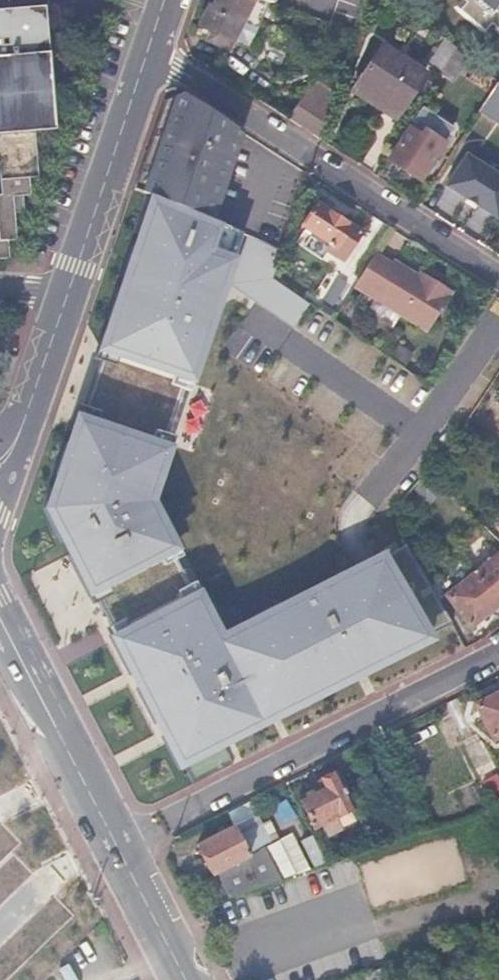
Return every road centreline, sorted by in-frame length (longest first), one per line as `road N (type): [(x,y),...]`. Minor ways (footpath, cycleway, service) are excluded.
road 1 (residential): [(149,55),(498,277)]
road 2 (residential): [(149,55),(26,419)]
road 3 (residential): [(498,656),(165,822)]
road 4 (primary): [(185,979),(78,771)]
road 5 (primary): [(78,771),(0,621)]

